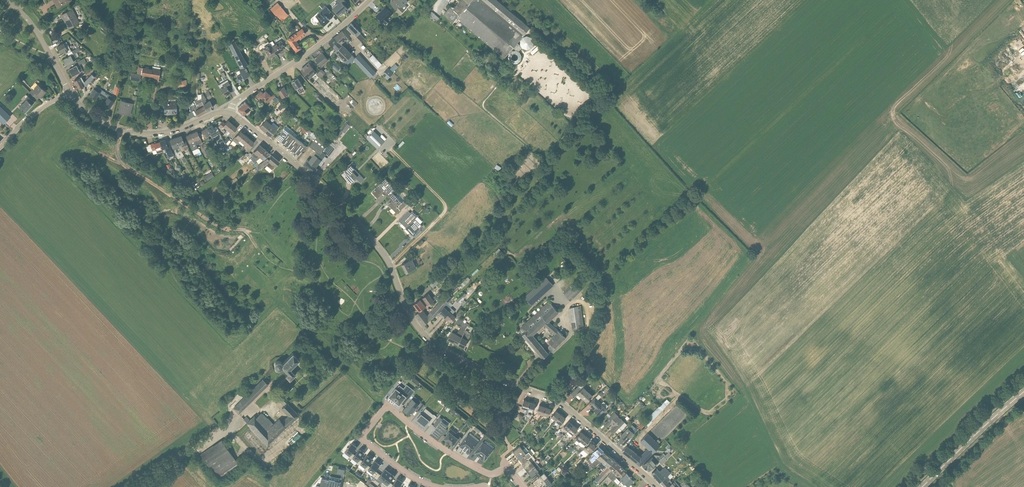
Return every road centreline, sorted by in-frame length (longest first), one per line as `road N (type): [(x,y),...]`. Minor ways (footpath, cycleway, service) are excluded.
road 1 (unclassified): [(657,486),(563,405),(431,342),(374,242),(229,113)]
road 2 (residential): [(437,486),(364,441),(383,411),(491,474)]
road 3 (unclassified): [(229,113),(370,0)]
road 4 (unclassified): [(229,113),(142,133),(100,121),(70,92)]
road 5 (tertiary): [(922,486),(1023,392)]

